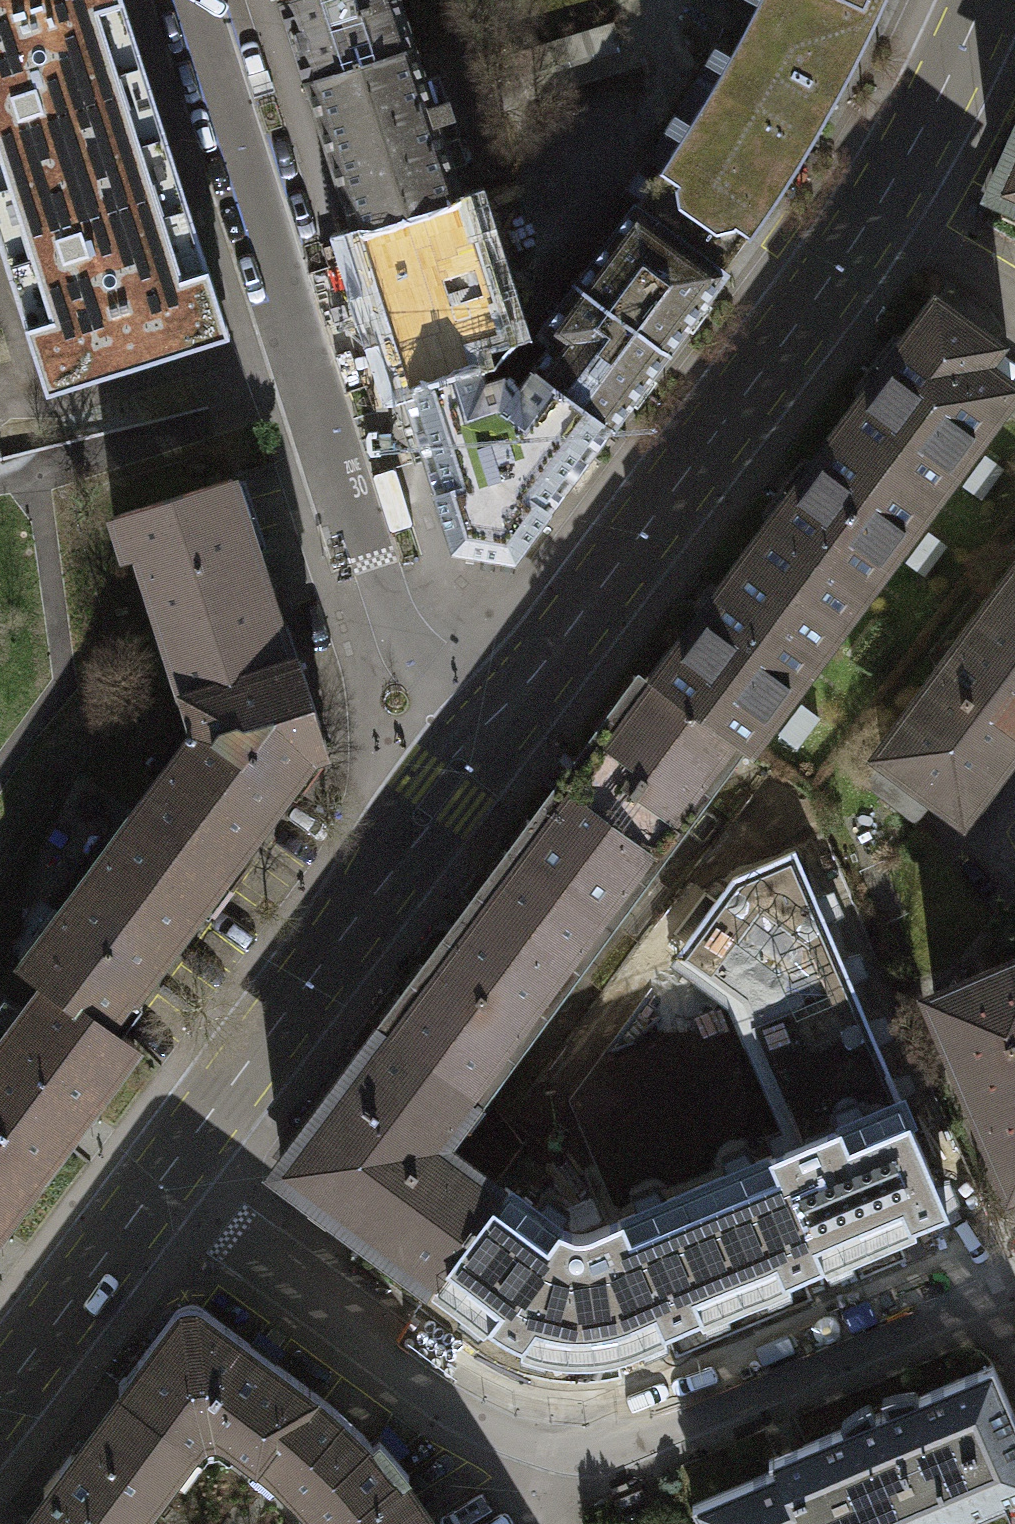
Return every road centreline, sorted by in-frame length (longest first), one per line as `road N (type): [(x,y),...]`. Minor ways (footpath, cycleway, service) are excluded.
road 1 (secondary): [(494,735),(876,209),(983,0)]
road 2 (residential): [(494,735),(408,656),(199,0)]
road 3 (secondary): [(159,1184),(494,735)]
road 4 (residential): [(542,1442),(632,1426),(1014,1264)]
road 5 (residential): [(159,1184),(487,1417),(542,1442)]
road 6 (secondary): [(0,1396),(159,1184)]

